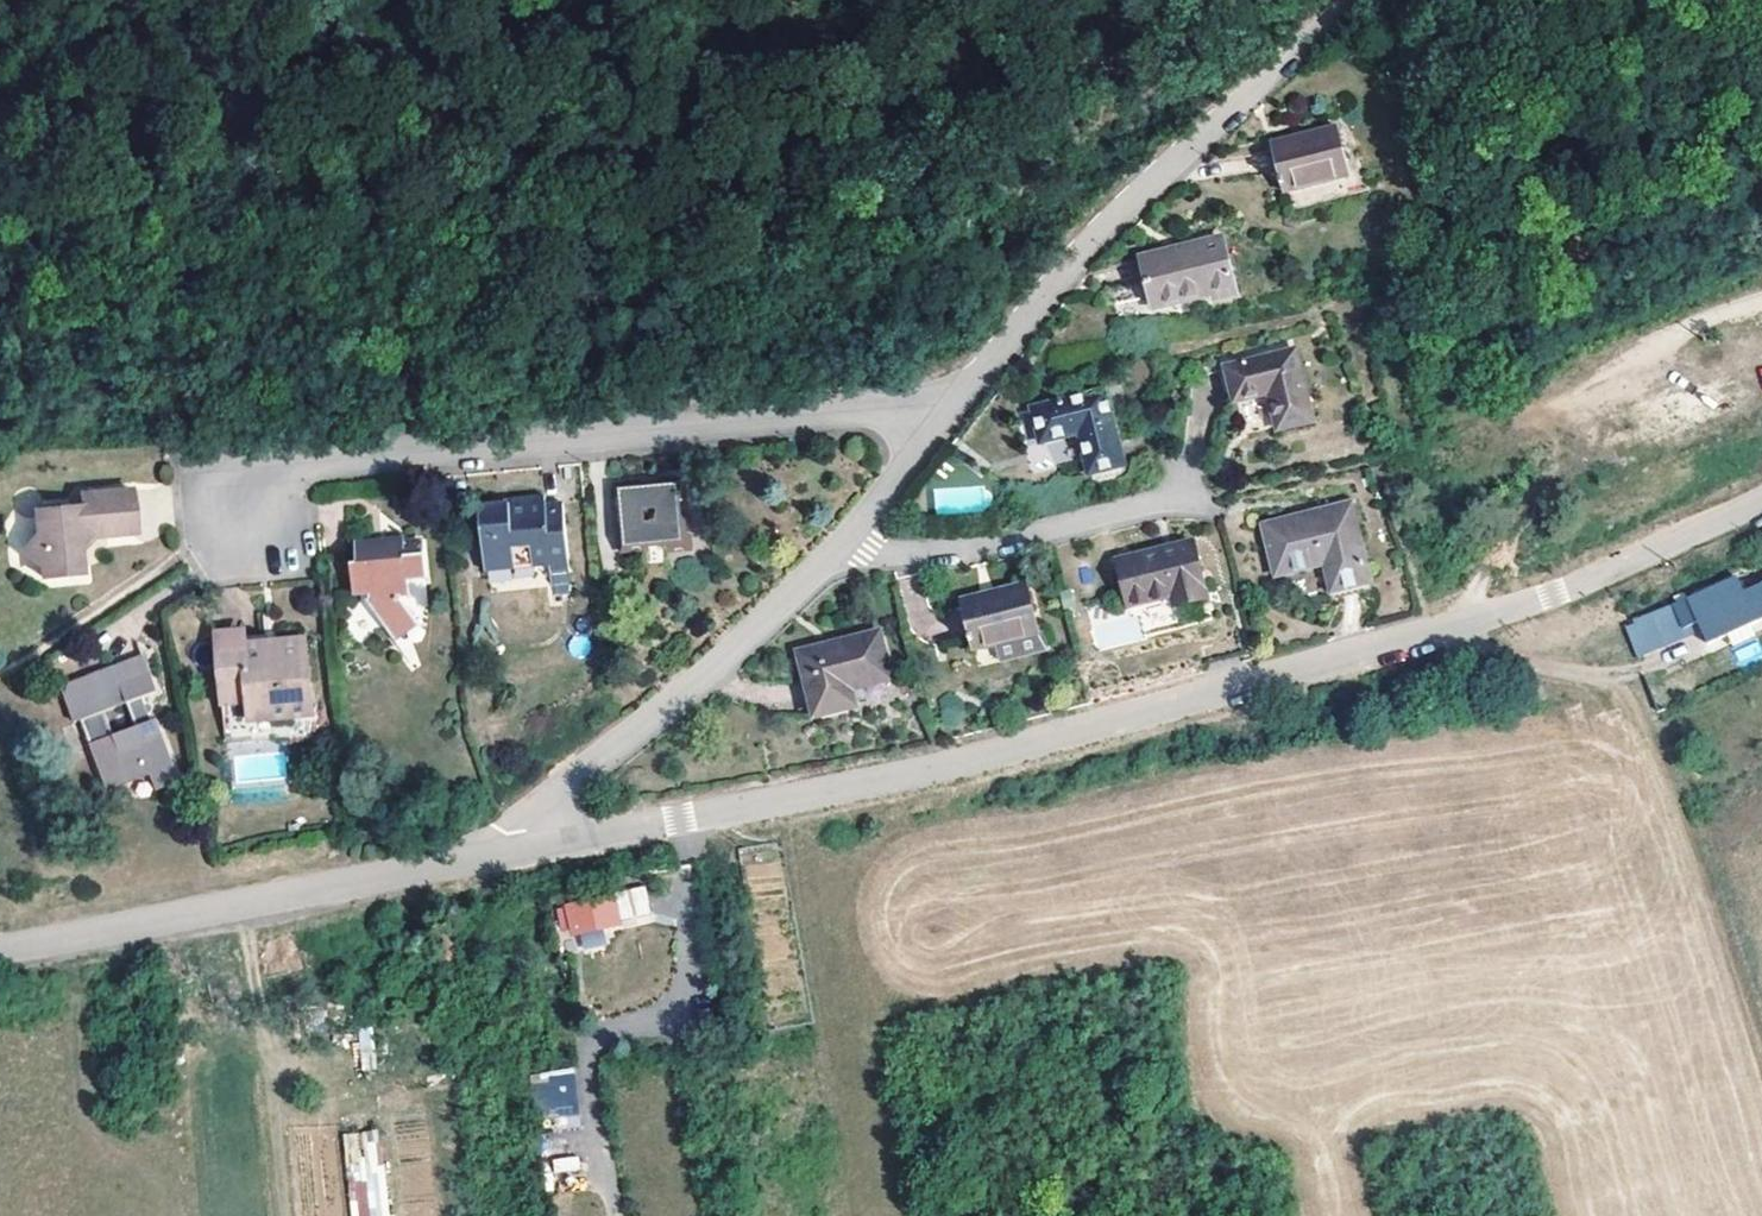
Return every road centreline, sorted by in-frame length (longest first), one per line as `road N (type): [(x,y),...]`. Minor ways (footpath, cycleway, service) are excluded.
road 1 (residential): [(509,853),(933,767),(1194,696),(1554,593),(1761,499)]
road 2 (residential): [(220,507),(305,470),(954,403)]
road 3 (residential): [(954,403),(1111,219),(1348,0)]
road 4 (residential): [(0,953),(509,853)]
road 5 (residential): [(509,853),(507,832),(718,663),(849,536)]
road 6 (track): [(1761,1040),(1712,892),(1614,678)]
road 7 (residential): [(849,536),(870,550),(979,546),(1191,494)]
road 8 (track): [(0,673),(191,551),(220,507)]
road 9 (residential): [(849,536),(954,403)]

